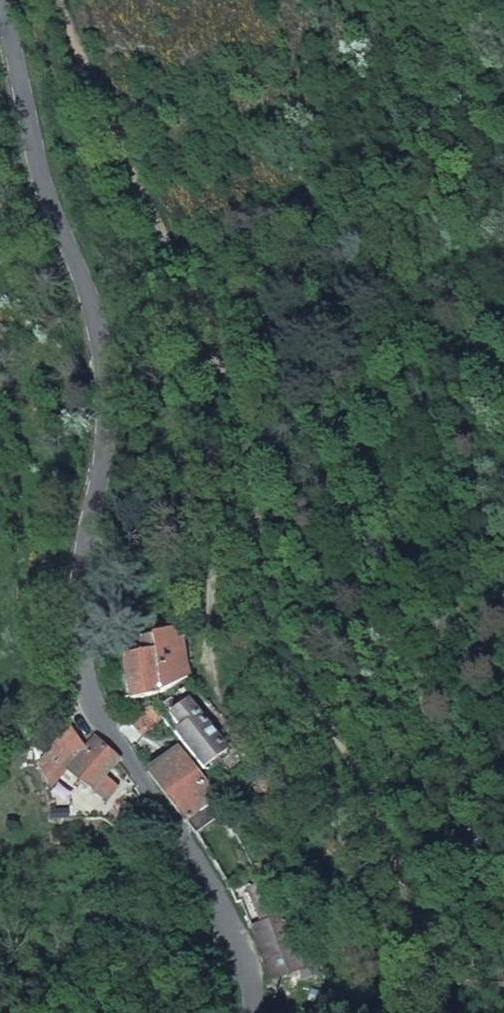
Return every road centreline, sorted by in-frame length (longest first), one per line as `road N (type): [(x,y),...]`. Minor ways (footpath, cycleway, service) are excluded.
road 1 (residential): [(0,14),(101,329),(75,616),(90,704),(241,961),(262,1012)]
road 2 (track): [(375,985),(238,731),(181,416),(86,135),(52,0)]

